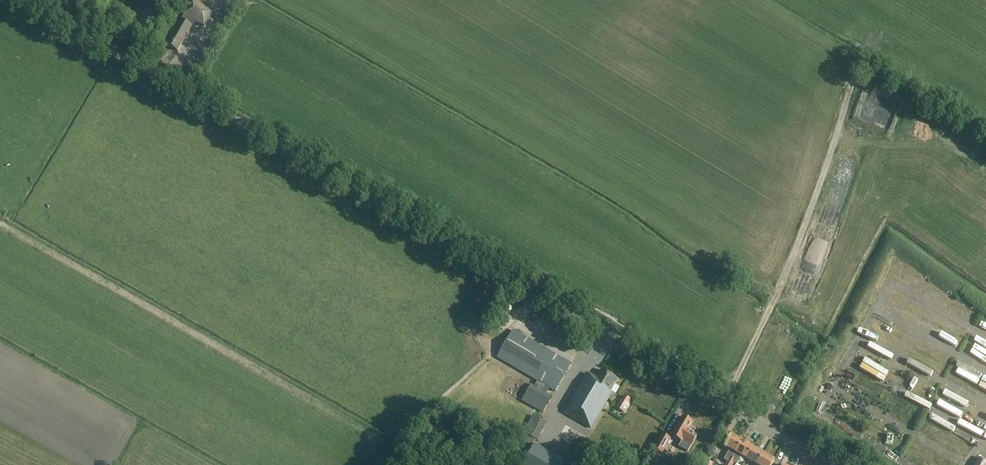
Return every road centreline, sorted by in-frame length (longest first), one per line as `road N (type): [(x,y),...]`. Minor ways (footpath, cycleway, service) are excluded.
road 1 (tertiary): [(830,464),(25,0)]
road 2 (track): [(723,403),(778,292),(862,56)]
road 3 (unknown): [(985,406),(828,316),(855,271)]
road 4 (unknown): [(828,316),(812,346),(791,350),(754,421)]

